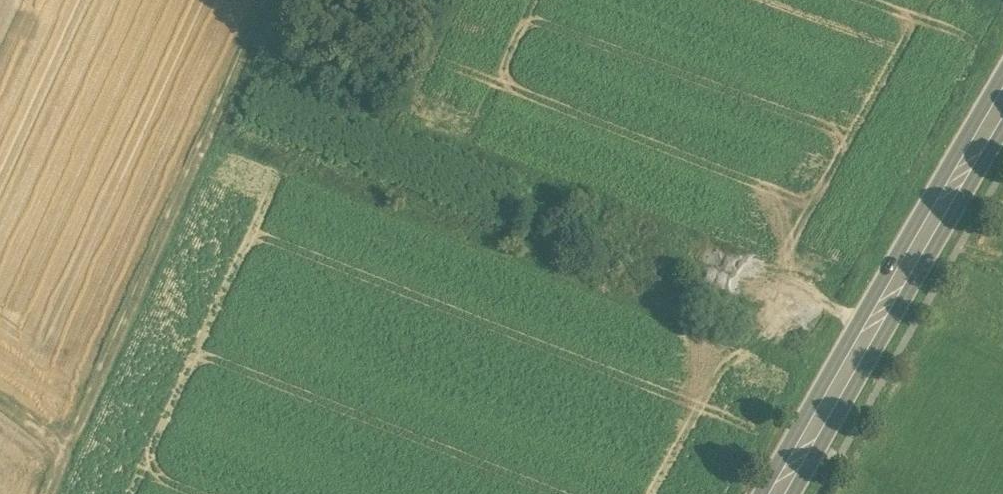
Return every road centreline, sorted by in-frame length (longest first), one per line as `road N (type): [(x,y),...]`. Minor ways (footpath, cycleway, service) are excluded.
road 1 (track): [(274,0),(68,452)]
road 2 (primary): [(1002,72),(760,493)]
road 3 (primary): [(794,493),(1002,132)]
road 4 (track): [(51,493),(68,452),(0,404)]

